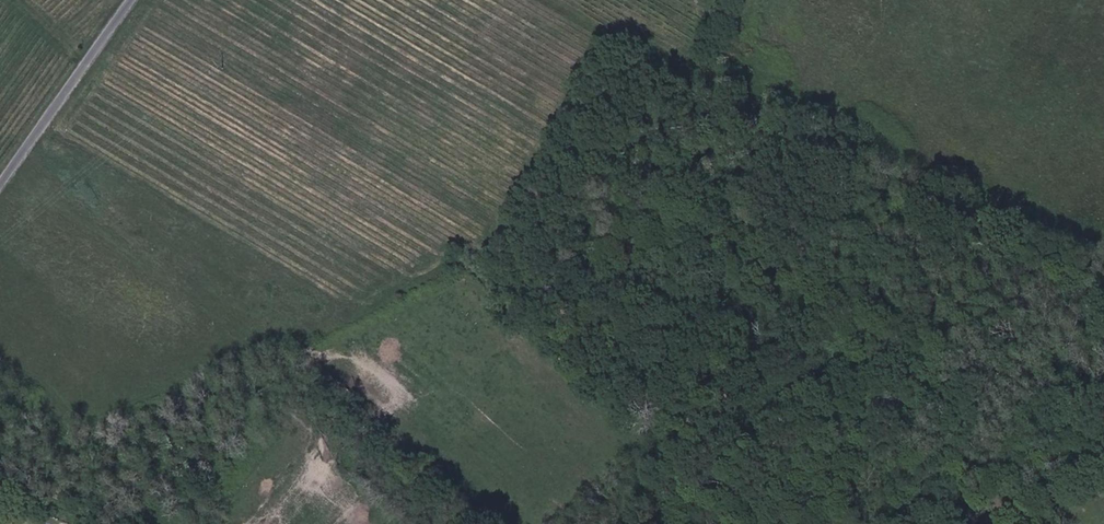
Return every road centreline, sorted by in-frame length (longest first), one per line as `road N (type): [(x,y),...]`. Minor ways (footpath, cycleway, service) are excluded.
road 1 (unclassified): [(0,189),(134,0)]

